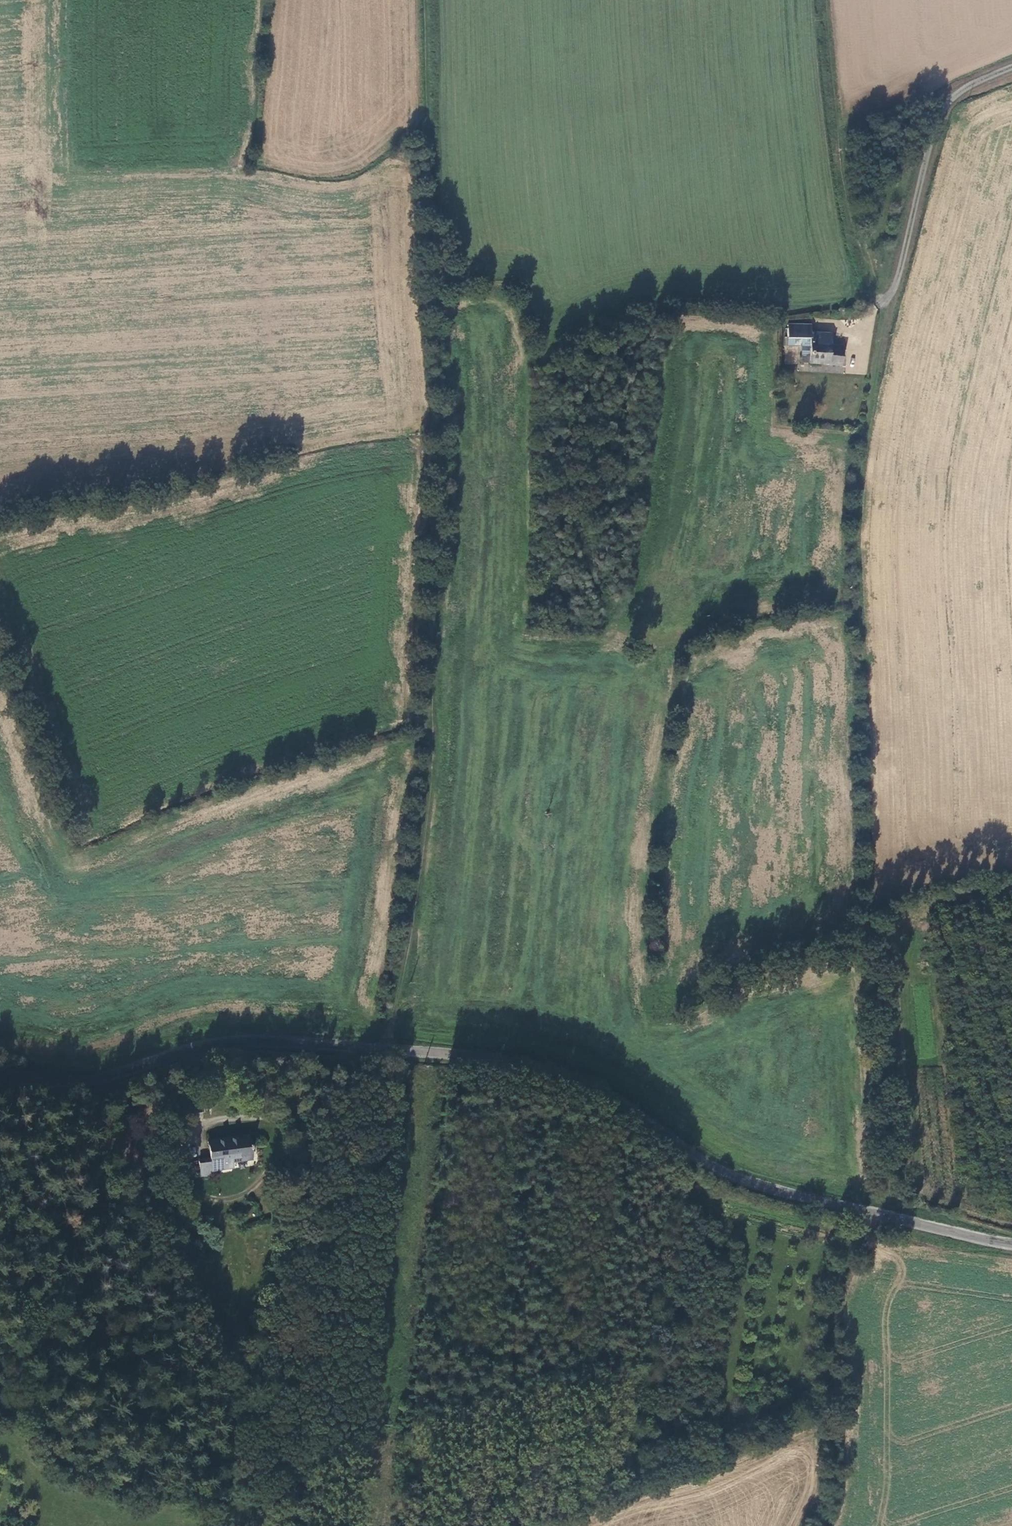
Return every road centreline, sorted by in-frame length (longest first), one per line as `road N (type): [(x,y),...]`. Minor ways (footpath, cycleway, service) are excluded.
road 1 (unclassified): [(0,1068),(79,1078),(221,1046),(371,1044),(529,1062),(642,1111),(729,1175),(1011,1244)]
road 2 (track): [(389,1046),(431,726),(441,439),(428,0)]
road 3 (unclassified): [(890,299),(948,102),(1011,70)]

